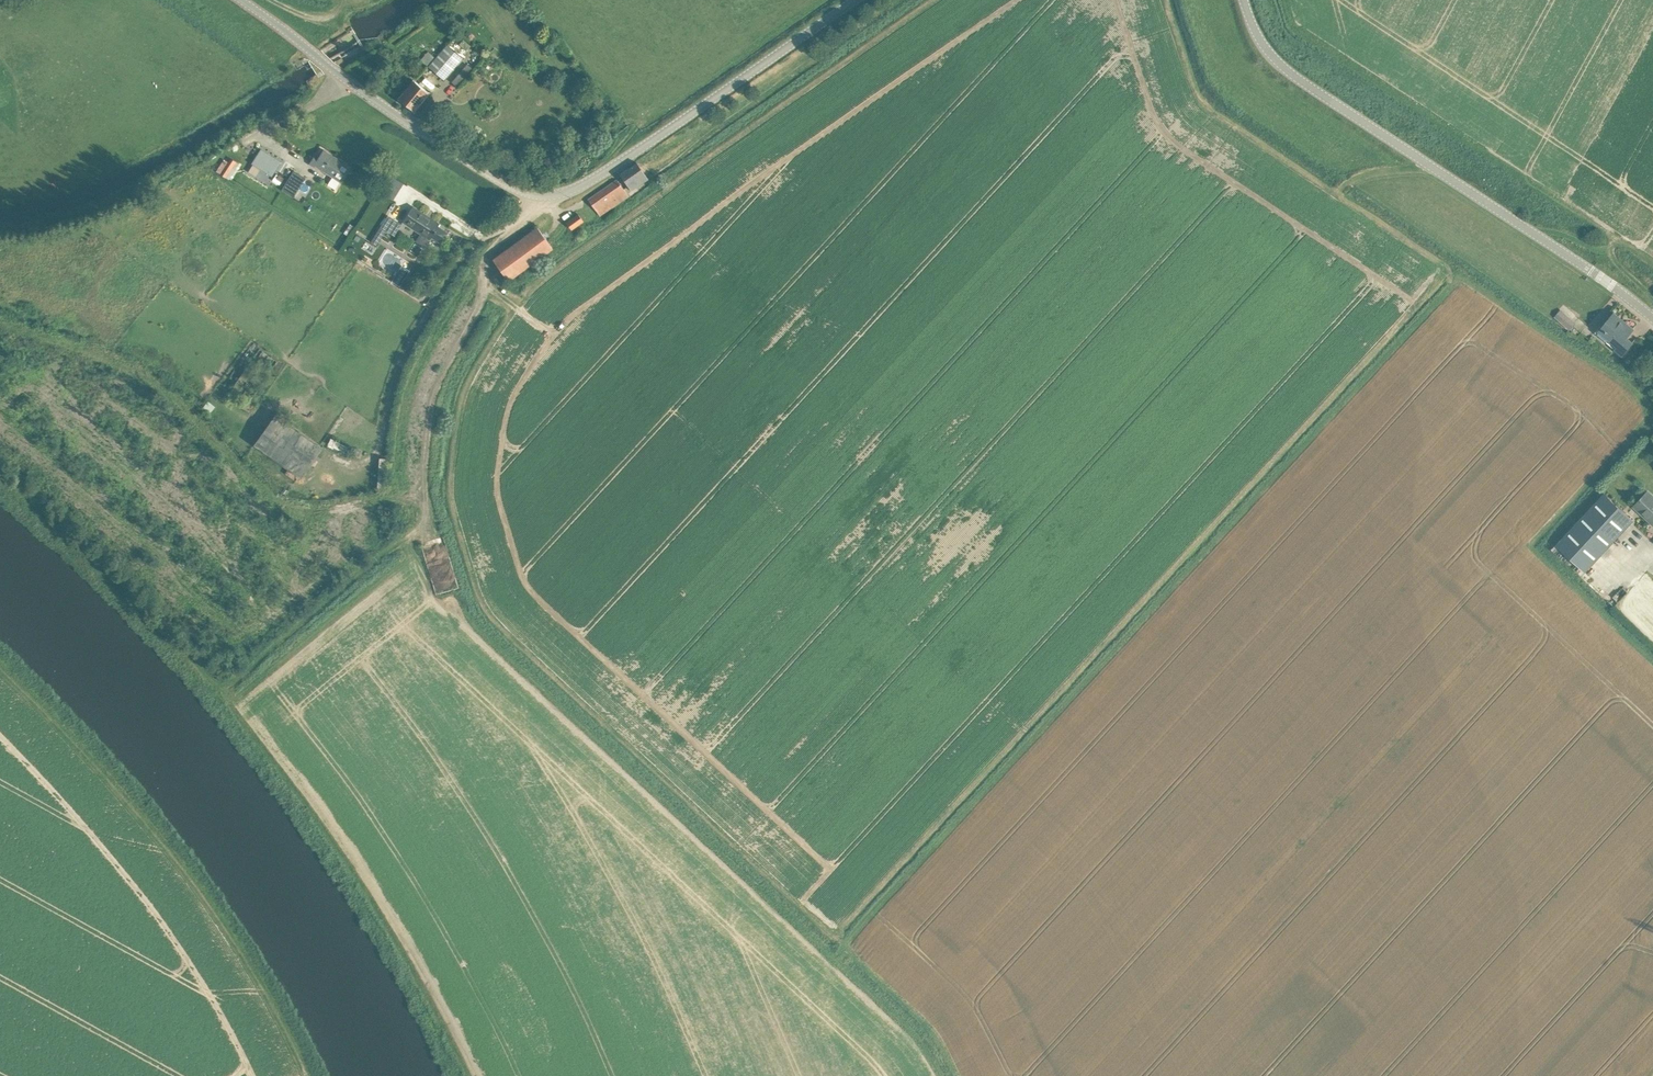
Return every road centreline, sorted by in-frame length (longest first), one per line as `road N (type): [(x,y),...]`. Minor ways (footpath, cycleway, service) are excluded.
road 1 (tertiary): [(1652,317),(1296,79),(1271,55),(1246,0)]
road 2 (tertiary): [(541,196),(588,182),(855,0)]
road 3 (tertiary): [(541,196),(507,185),(407,123),(241,0)]
road 4 (unclassified): [(380,454),(402,358),(449,280),(541,196)]
road 5 (track): [(1652,301),(1609,250),(1606,222),(1561,197)]

